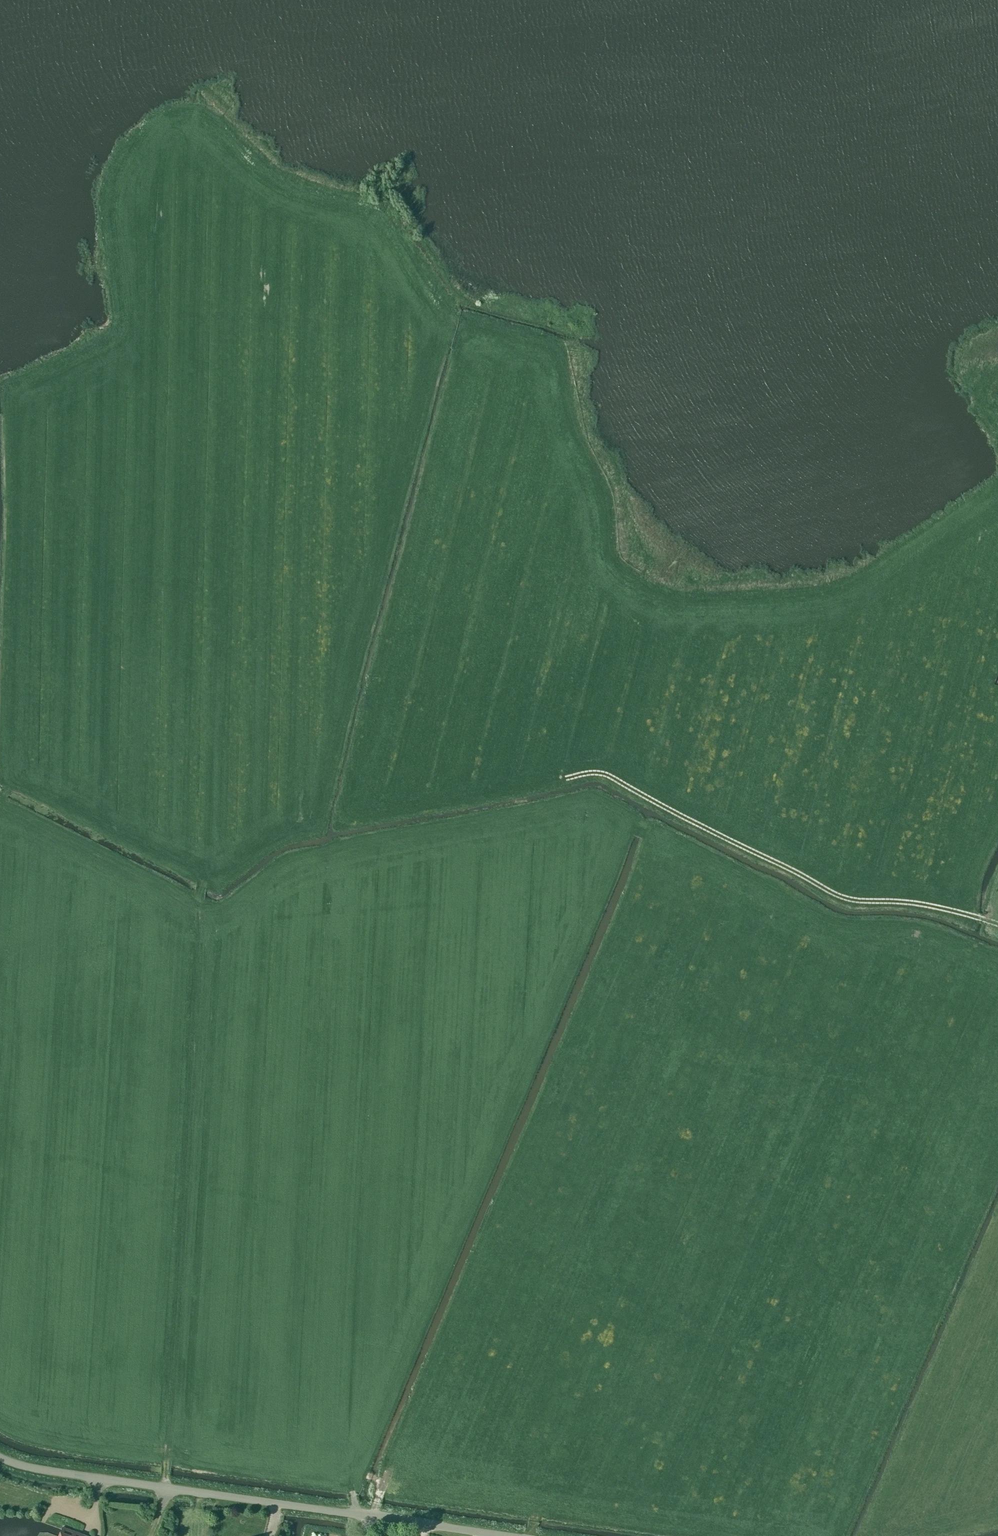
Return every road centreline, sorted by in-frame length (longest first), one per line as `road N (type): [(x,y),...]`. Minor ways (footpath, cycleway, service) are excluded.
road 1 (unclassified): [(506,1535),(0,1457)]
road 2 (track): [(997,924),(855,902),(610,774),(566,776)]

